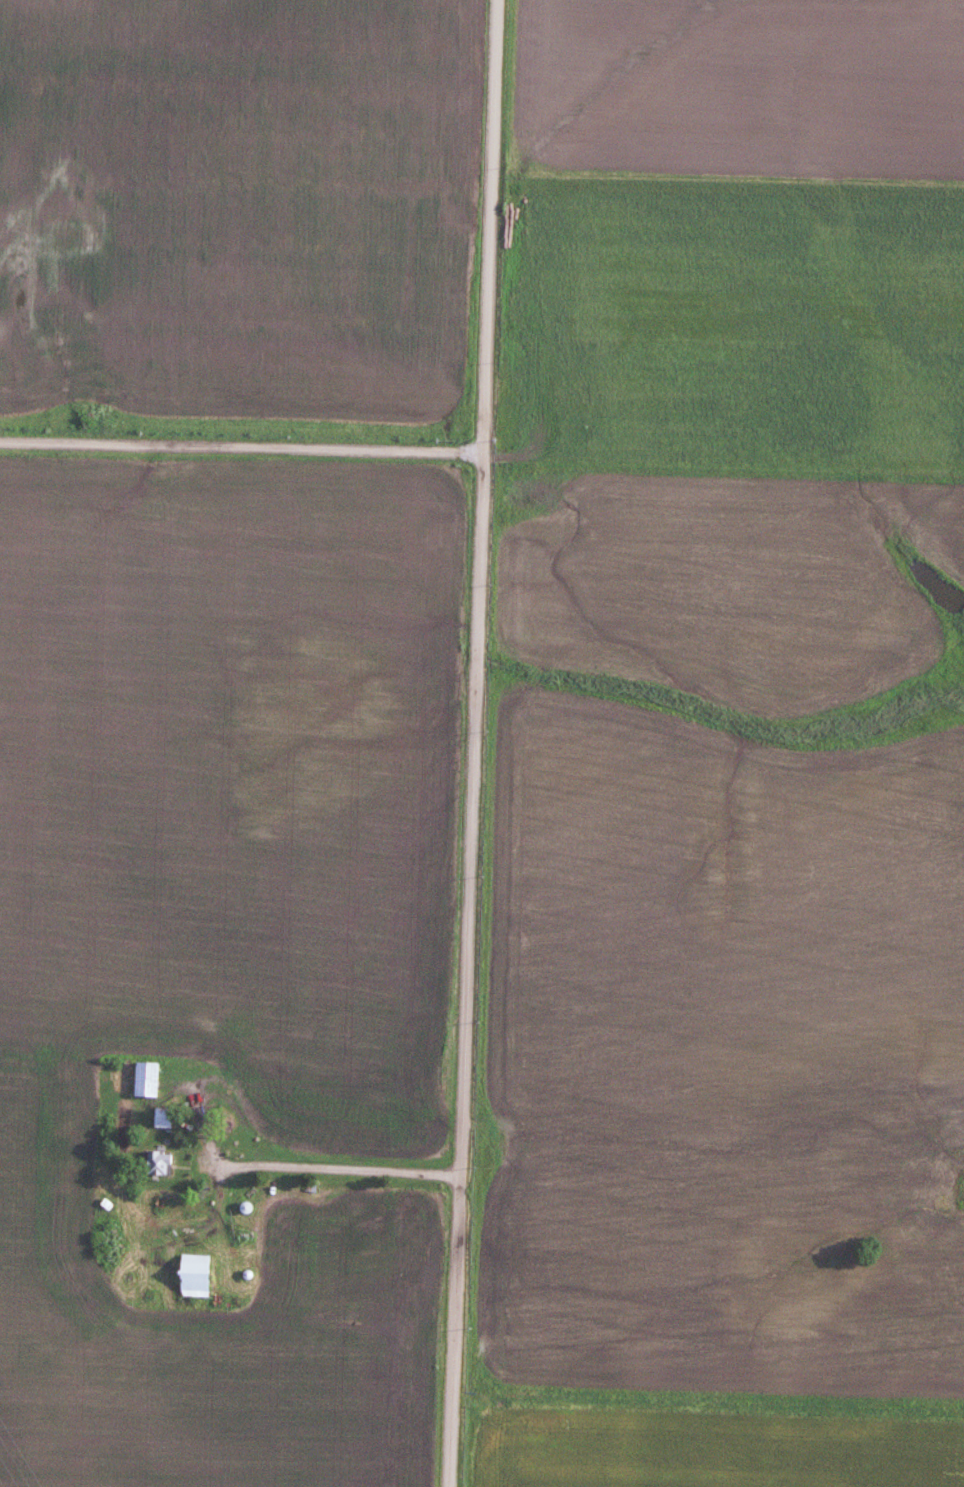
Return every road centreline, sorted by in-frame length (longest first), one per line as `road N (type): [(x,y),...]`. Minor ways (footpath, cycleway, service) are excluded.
road 1 (residential): [(449,1486),(498,0)]
road 2 (residential): [(485,451),(0,439)]

